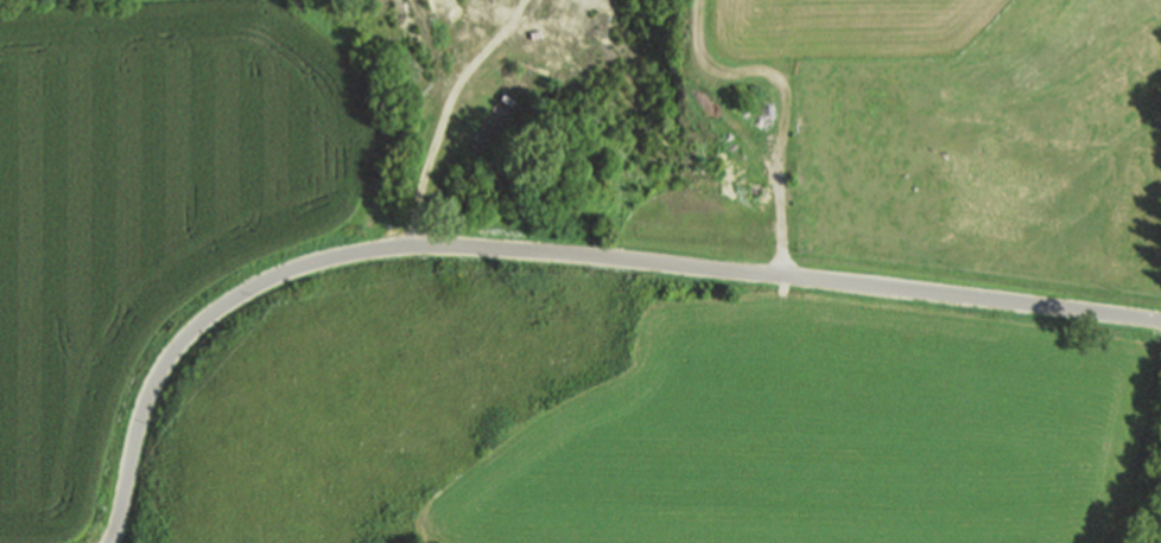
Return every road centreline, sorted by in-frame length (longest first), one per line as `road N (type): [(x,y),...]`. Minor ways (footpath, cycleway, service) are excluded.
road 1 (residential): [(1160,319),(429,242),(329,256),(273,276),(180,341),(153,384),(110,542)]
road 2 (track): [(783,275),(774,81),(718,76),(704,63),(694,0)]
road 3 (track): [(414,243),(436,142),(470,72),(525,0)]

